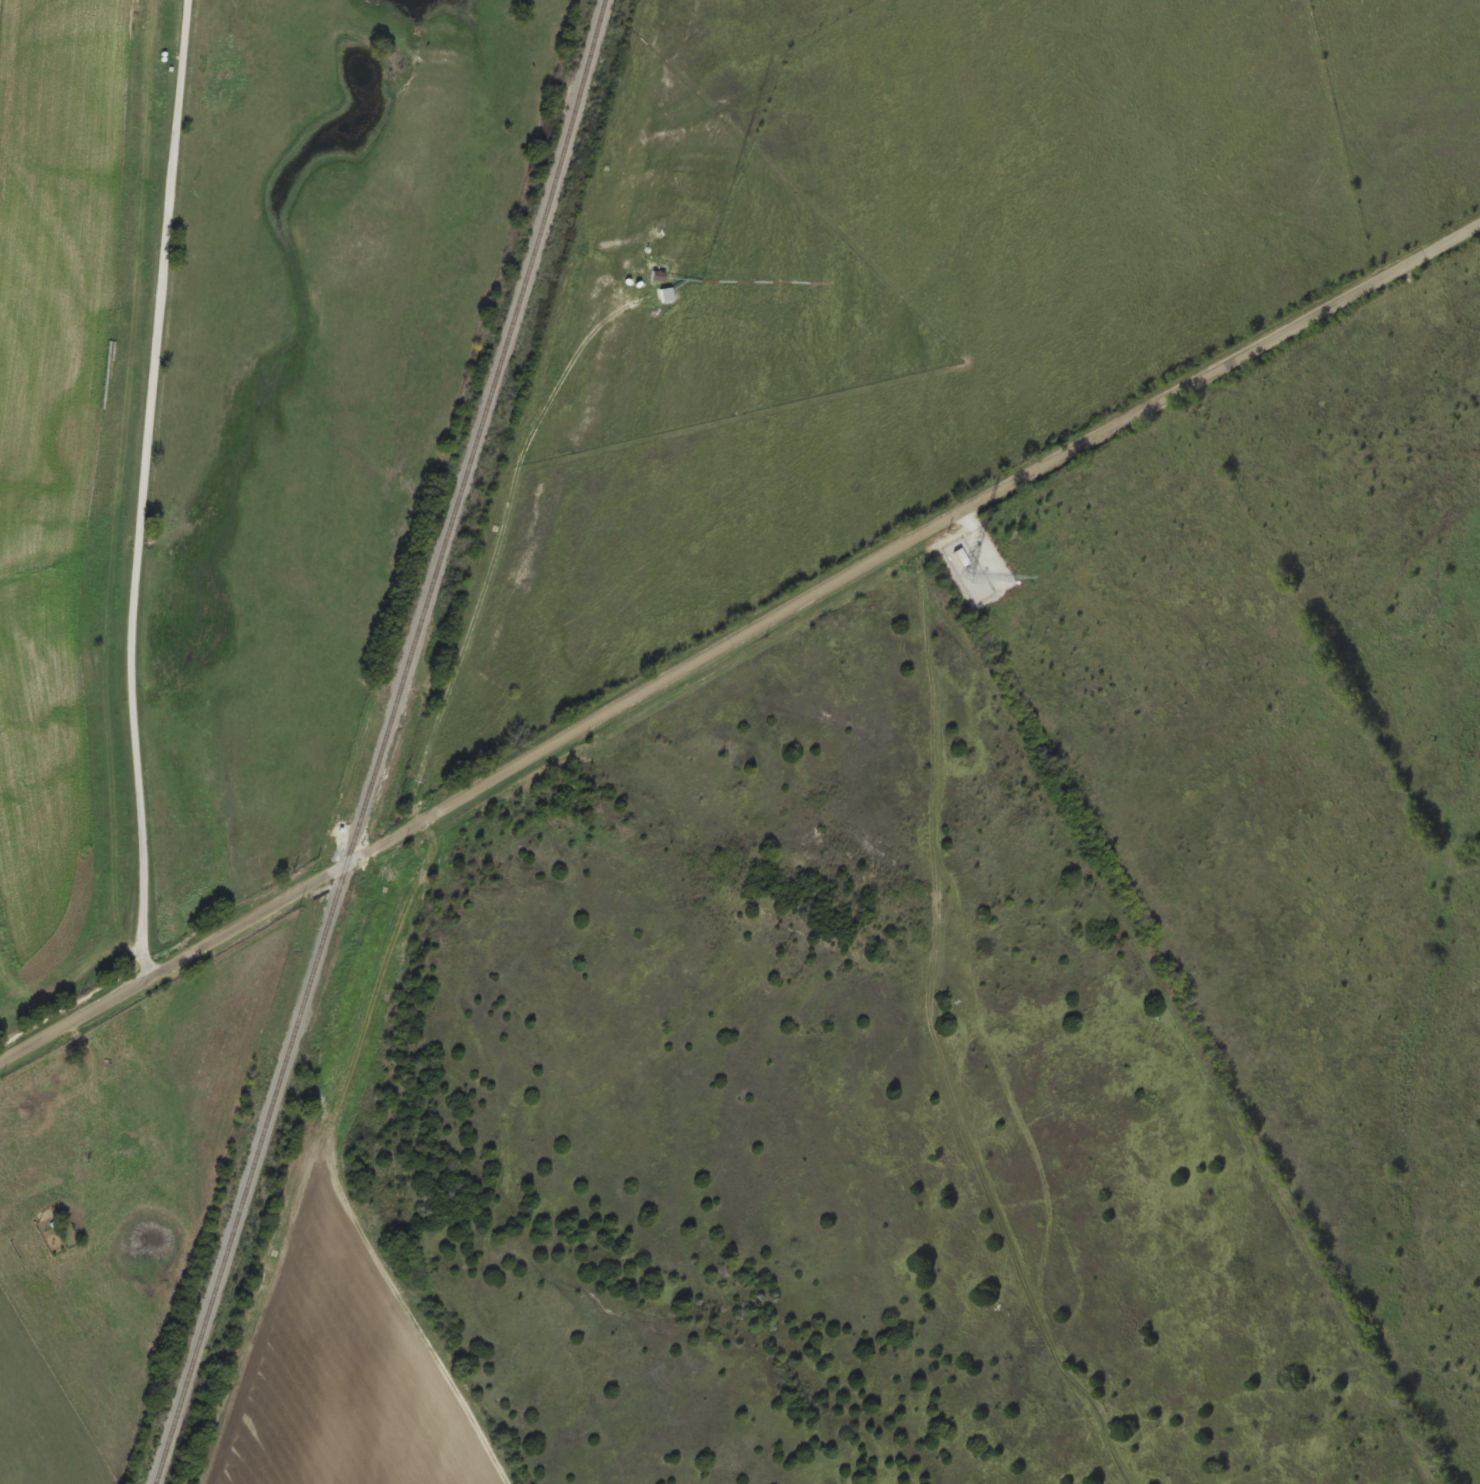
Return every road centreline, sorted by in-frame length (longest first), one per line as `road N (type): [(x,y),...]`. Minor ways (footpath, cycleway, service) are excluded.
road 1 (residential): [(0,1065),(1479,225)]

